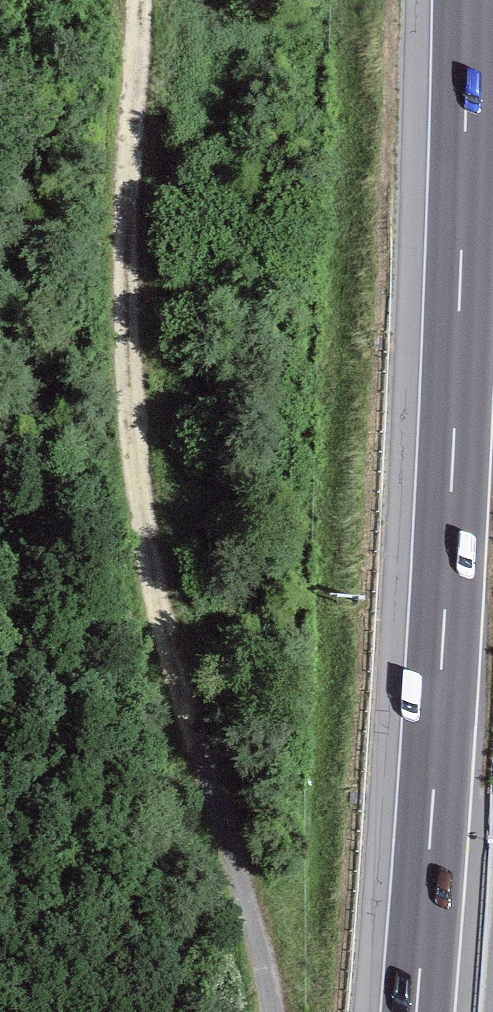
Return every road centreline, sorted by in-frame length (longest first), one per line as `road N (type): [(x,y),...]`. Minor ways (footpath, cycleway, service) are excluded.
road 1 (track): [(271,1011),(255,932),(172,661),(138,465),(128,330),(140,0)]
road 2 (motorway): [(467,0),(453,444),(415,1011)]

